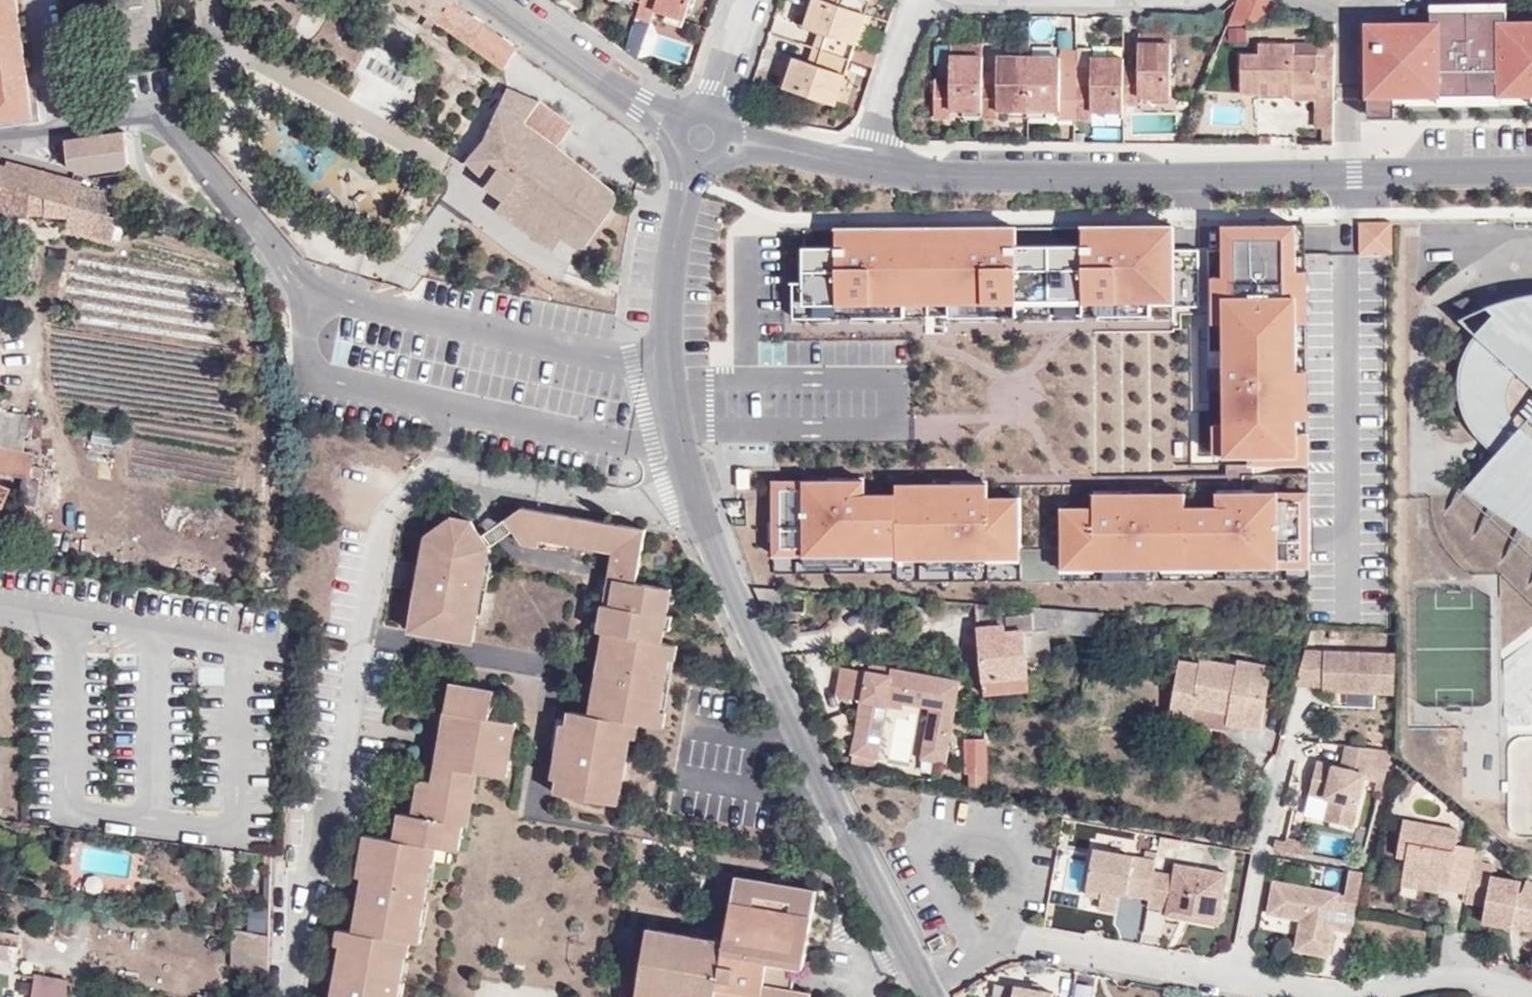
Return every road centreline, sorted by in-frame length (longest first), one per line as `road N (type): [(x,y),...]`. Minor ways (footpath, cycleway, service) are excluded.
road 1 (residential): [(694,499),(626,505),(459,471),(408,489),(386,519),(300,914),(291,996)]
road 2 (unclassified): [(922,983),(728,592),(694,499)]
road 3 (tertiary): [(858,166),(902,177),(1351,172)]
road 4 (unclassified): [(694,499),(664,339),(667,273),(700,138)]
road 5 (residential): [(922,983),(992,944),(1018,940),(1237,979)]
road 6 (residential): [(1237,979),(1352,996),(1469,976),(1531,995)]
road 7 (residential): [(1237,979),(1297,712)]
road 8 (tertiary): [(479,0),(700,138)]
road 9 (residential): [(1351,172),(1351,18),(1298,0)]
road 10 (tertiary): [(1351,172),(1531,171)]
road 11 (residential): [(911,0),(858,166)]
road 12 (tertiary): [(700,138),(858,166)]
road 13 (residential): [(744,0),(700,138)]

